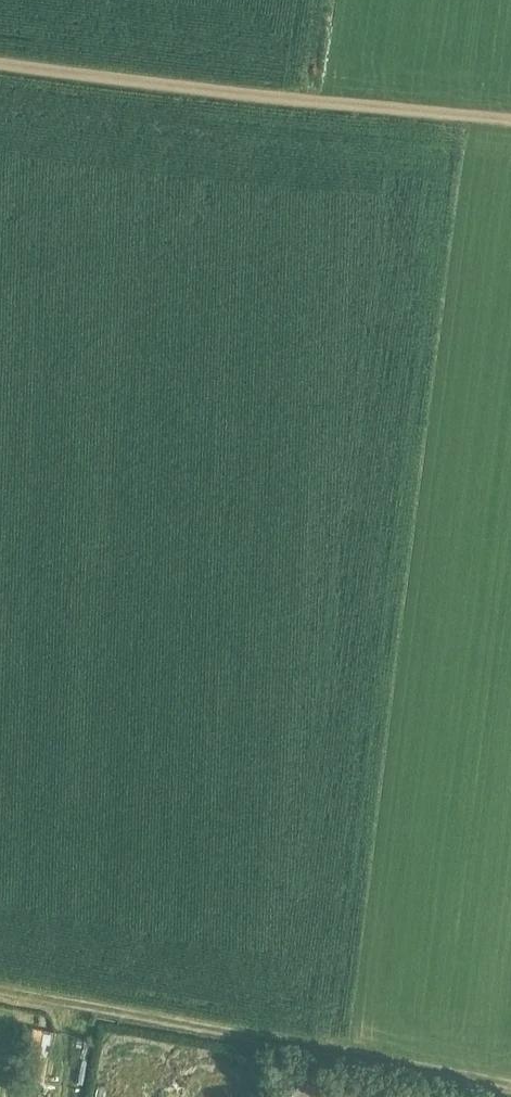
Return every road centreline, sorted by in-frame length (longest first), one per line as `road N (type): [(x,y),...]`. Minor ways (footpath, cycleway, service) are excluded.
road 1 (track): [(510,1087),(0,989)]
road 2 (track): [(0,63),(510,119)]

